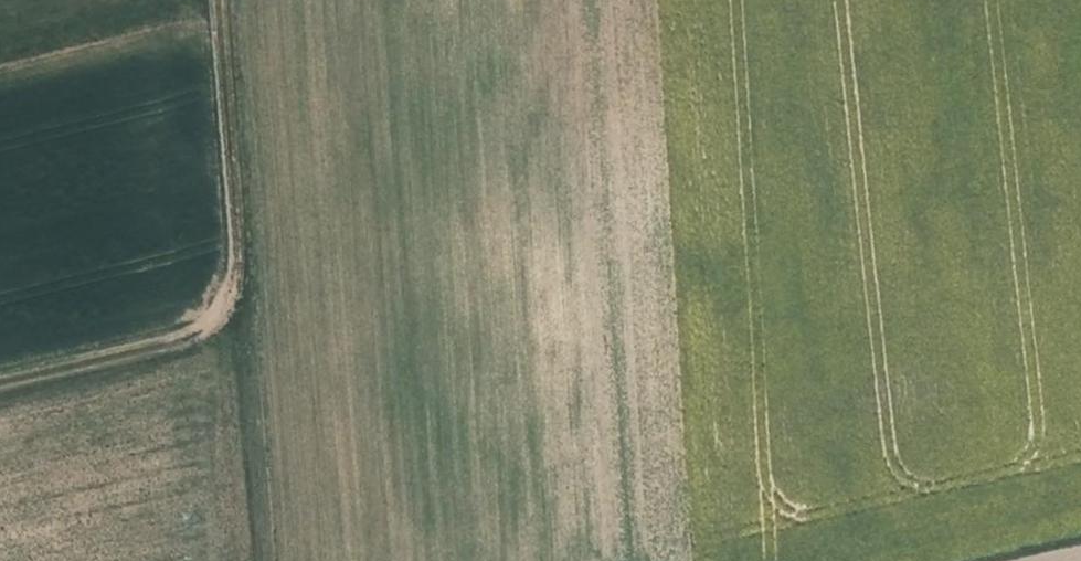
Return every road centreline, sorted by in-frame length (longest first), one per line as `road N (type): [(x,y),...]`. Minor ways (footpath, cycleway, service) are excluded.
road 1 (track): [(0,377),(182,333),(225,301),(237,254),(218,0)]

